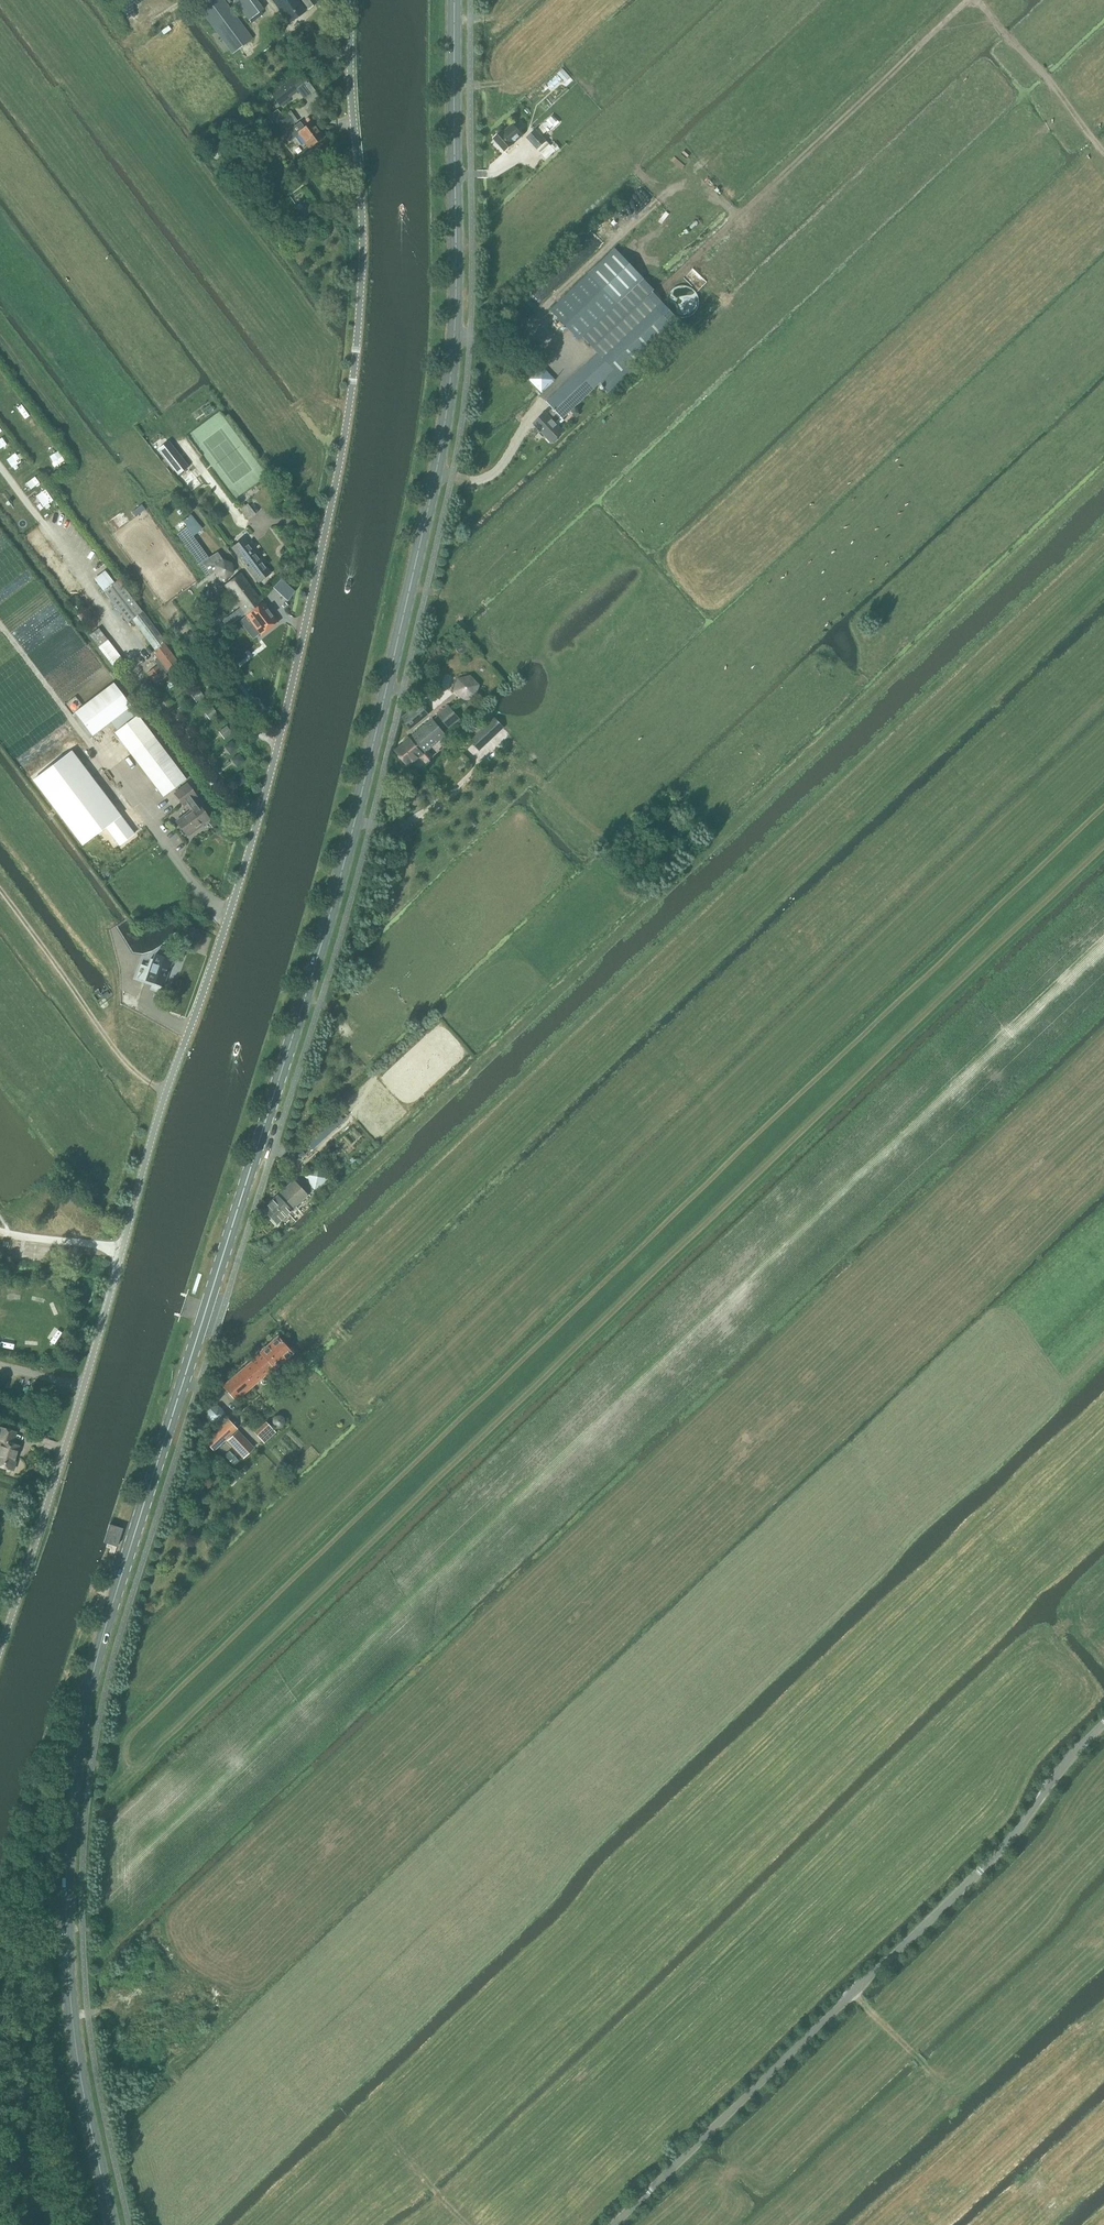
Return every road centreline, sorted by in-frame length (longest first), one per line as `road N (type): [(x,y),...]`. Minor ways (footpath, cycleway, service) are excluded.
road 1 (secondary): [(112,2224),(71,2001),(67,1886),(77,1762),(109,1615),(311,978),(438,471),(456,333),(455,0)]
road 2 (unclassified): [(122,1249),(254,833),(344,442),(363,241),(352,0)]
road 3 (unclassified): [(611,2224),(993,1858),(1103,1723)]
road 4 (unclassified): [(0,1647),(122,1249)]
road 5 (track): [(166,1093),(109,1044),(0,892)]
road 6 (track): [(102,762),(0,626)]
road 7 (unclassified): [(122,1249),(0,1231)]

